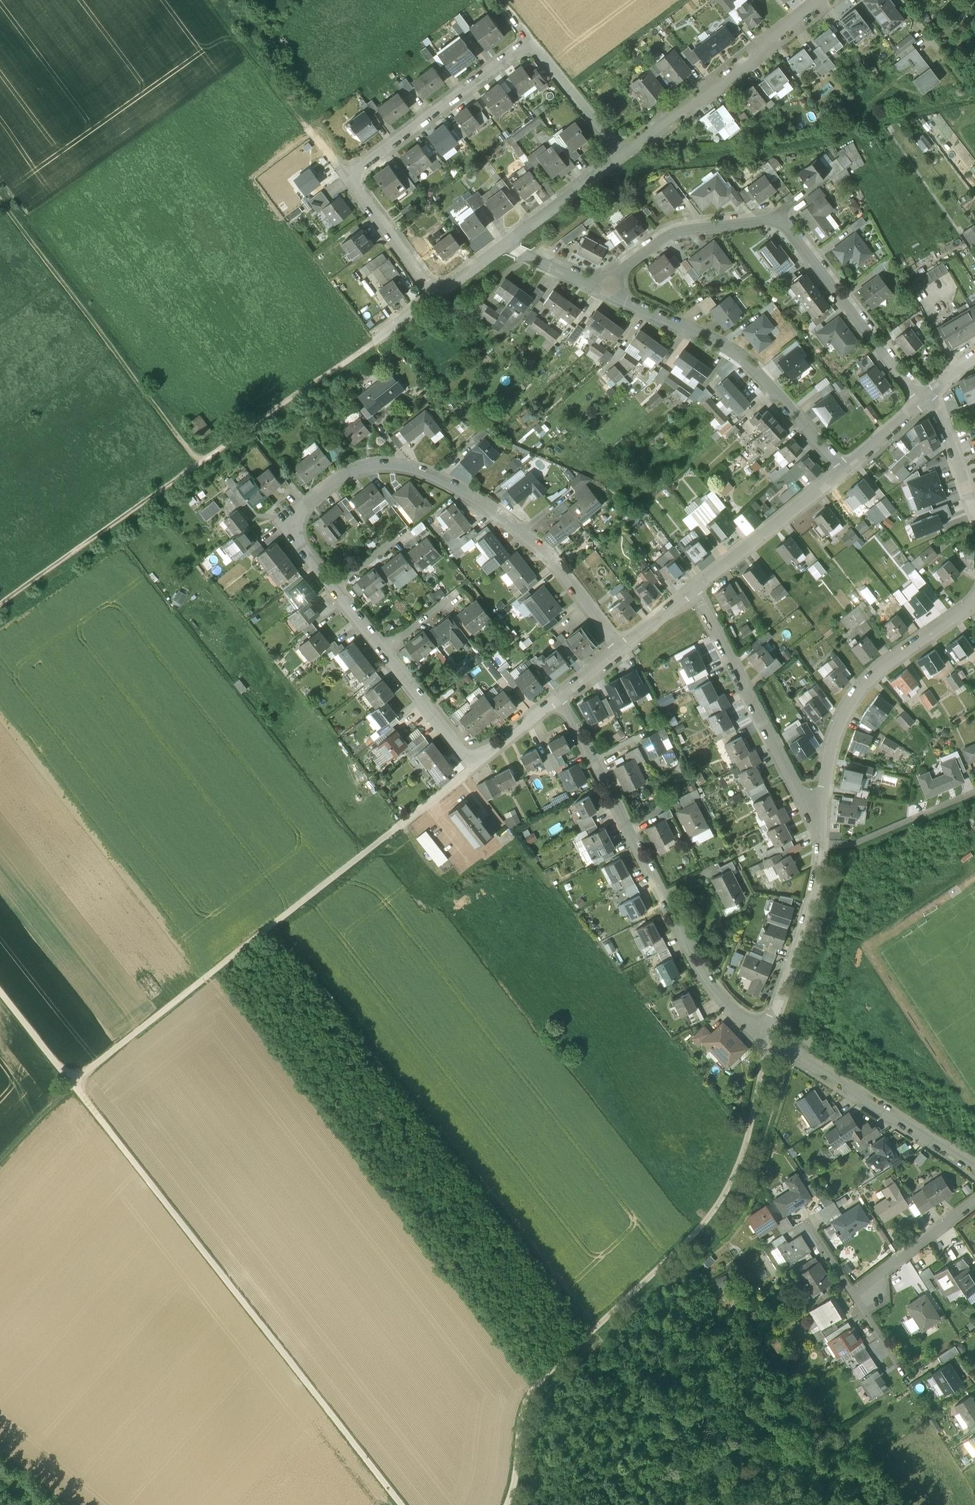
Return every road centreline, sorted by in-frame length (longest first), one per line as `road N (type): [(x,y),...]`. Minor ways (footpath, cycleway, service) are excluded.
road 1 (residential): [(473,766),(305,555),(298,529),(329,488),(367,469),(411,470),(467,494),(547,555),(620,646)]
road 2 (track): [(0,608),(439,296)]
road 3 (track): [(401,1504),(72,1082)]
road 4 (residential): [(924,398),(788,226),(773,218),(660,237),(603,292)]
road 5 (track): [(72,1082),(397,829)]
road 6 (residential): [(765,1038),(702,974),(560,696)]
road 7 (track): [(199,463),(0,201)]
road 8 (residential): [(845,469),(733,351),(603,292)]
road 9 (residential): [(974,598),(872,677),(853,702),(830,750),(819,814)]
road 10 (residential): [(819,814),(802,796),(696,585)]
road 11 (residential): [(765,1038),(974,1173)]
road 12 (residential): [(507,246),(439,296),(347,177)]
road 13 (residential): [(820,0),(639,145)]
road 14 (residential): [(819,814),(813,880),(765,1038)]
road 15 (residential): [(347,177),(532,42)]
road 16 (residential): [(696,585),(845,469)]
road 17 (track): [(210,0),(309,130)]
road 18 (residential): [(974,1204),(886,1270),(859,1301)]
road 19 (residential): [(626,155),(507,246)]
road 20 (residential): [(532,42),(626,155)]
road 21 (residential): [(924,398),(942,422),(974,510)]

